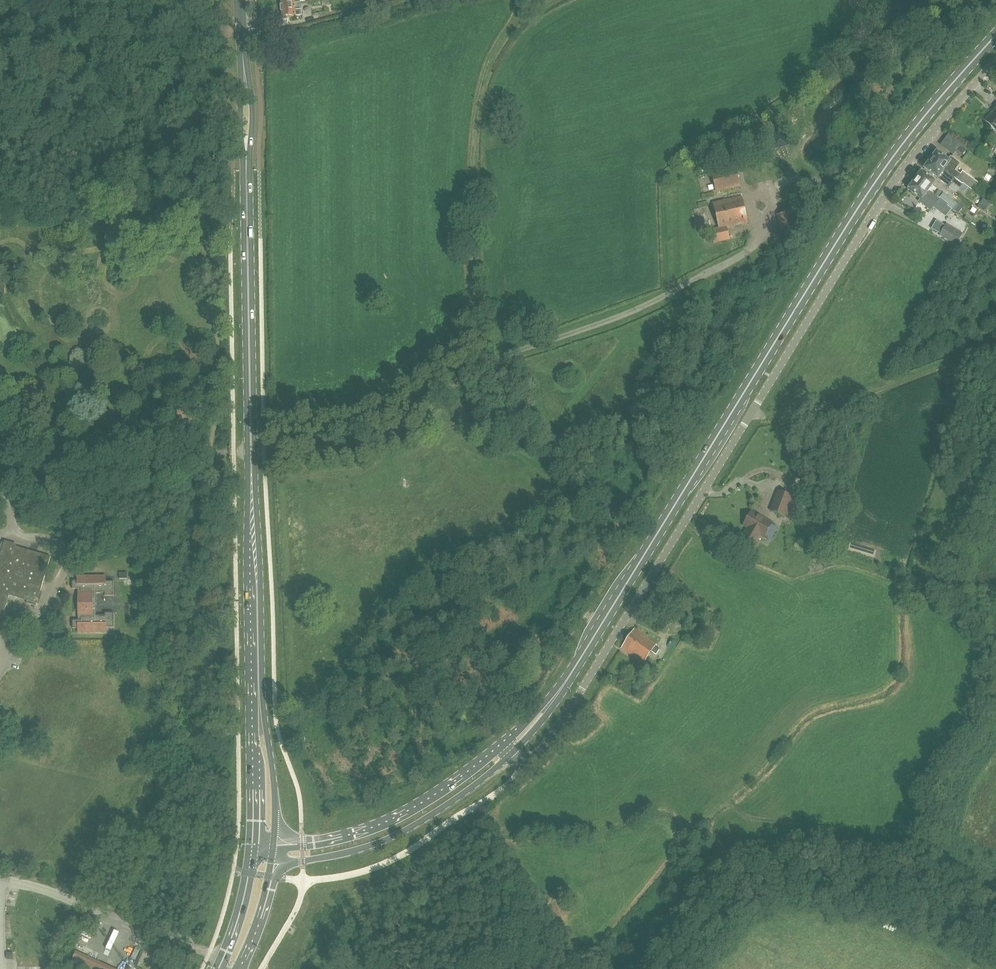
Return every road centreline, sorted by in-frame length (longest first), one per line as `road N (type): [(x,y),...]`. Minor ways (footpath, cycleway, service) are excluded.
road 1 (unclassified): [(510,754),(536,757),(545,745),(882,201),(995,61)]
road 2 (secondary): [(551,703),(910,120),(995,27)]
road 3 (primary): [(256,696),(239,0)]
road 4 (secondary): [(272,858),(336,855),(397,834),(510,754)]
road 5 (track): [(961,0),(835,176),(790,176)]
road 6 (secondary): [(502,747),(373,831),(272,849)]
road 7 (track): [(751,415),(771,419),(995,355)]
road 8 (primary): [(256,696),(252,853)]
road 9 (primary): [(272,849),(273,771),(256,696)]
road 10 (primary): [(252,853),(217,968)]

